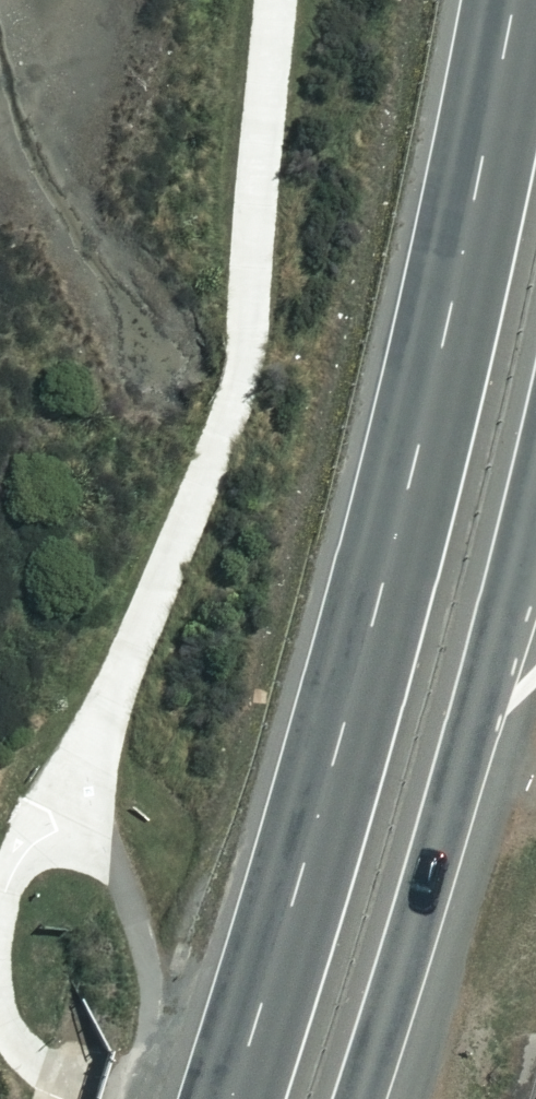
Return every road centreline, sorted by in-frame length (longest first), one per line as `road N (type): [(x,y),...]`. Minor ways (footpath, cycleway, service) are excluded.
road 1 (trunk): [(228,1098),(377,597),(501,0)]
road 2 (trunk): [(535,465),(460,760),(359,1098)]

